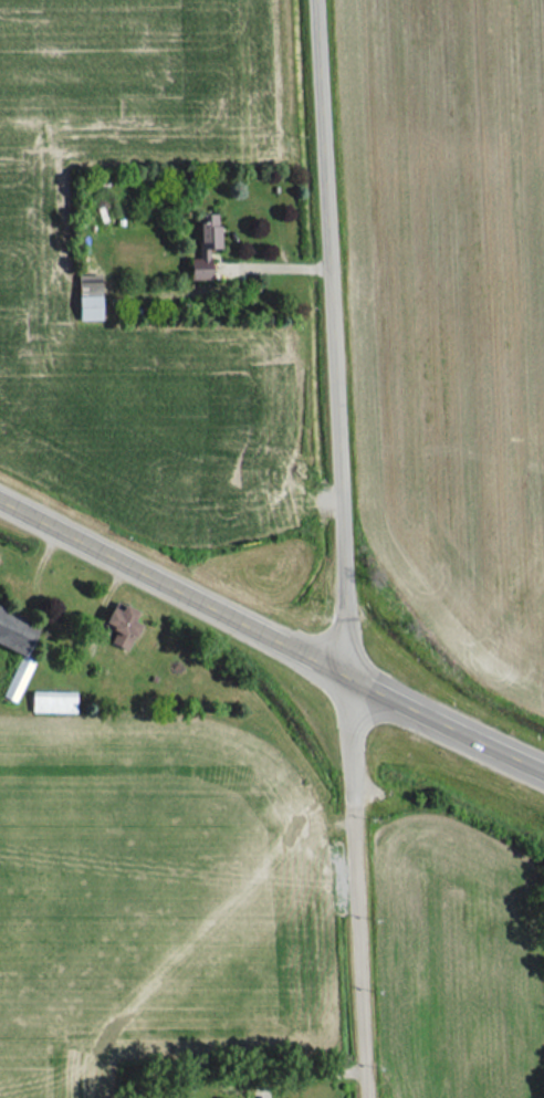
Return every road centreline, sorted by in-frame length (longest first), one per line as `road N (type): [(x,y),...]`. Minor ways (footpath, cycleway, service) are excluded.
road 1 (residential): [(368,1097),(317,0)]
road 2 (trunk): [(349,671),(0,490)]
road 3 (trunk): [(543,762),(349,671)]

